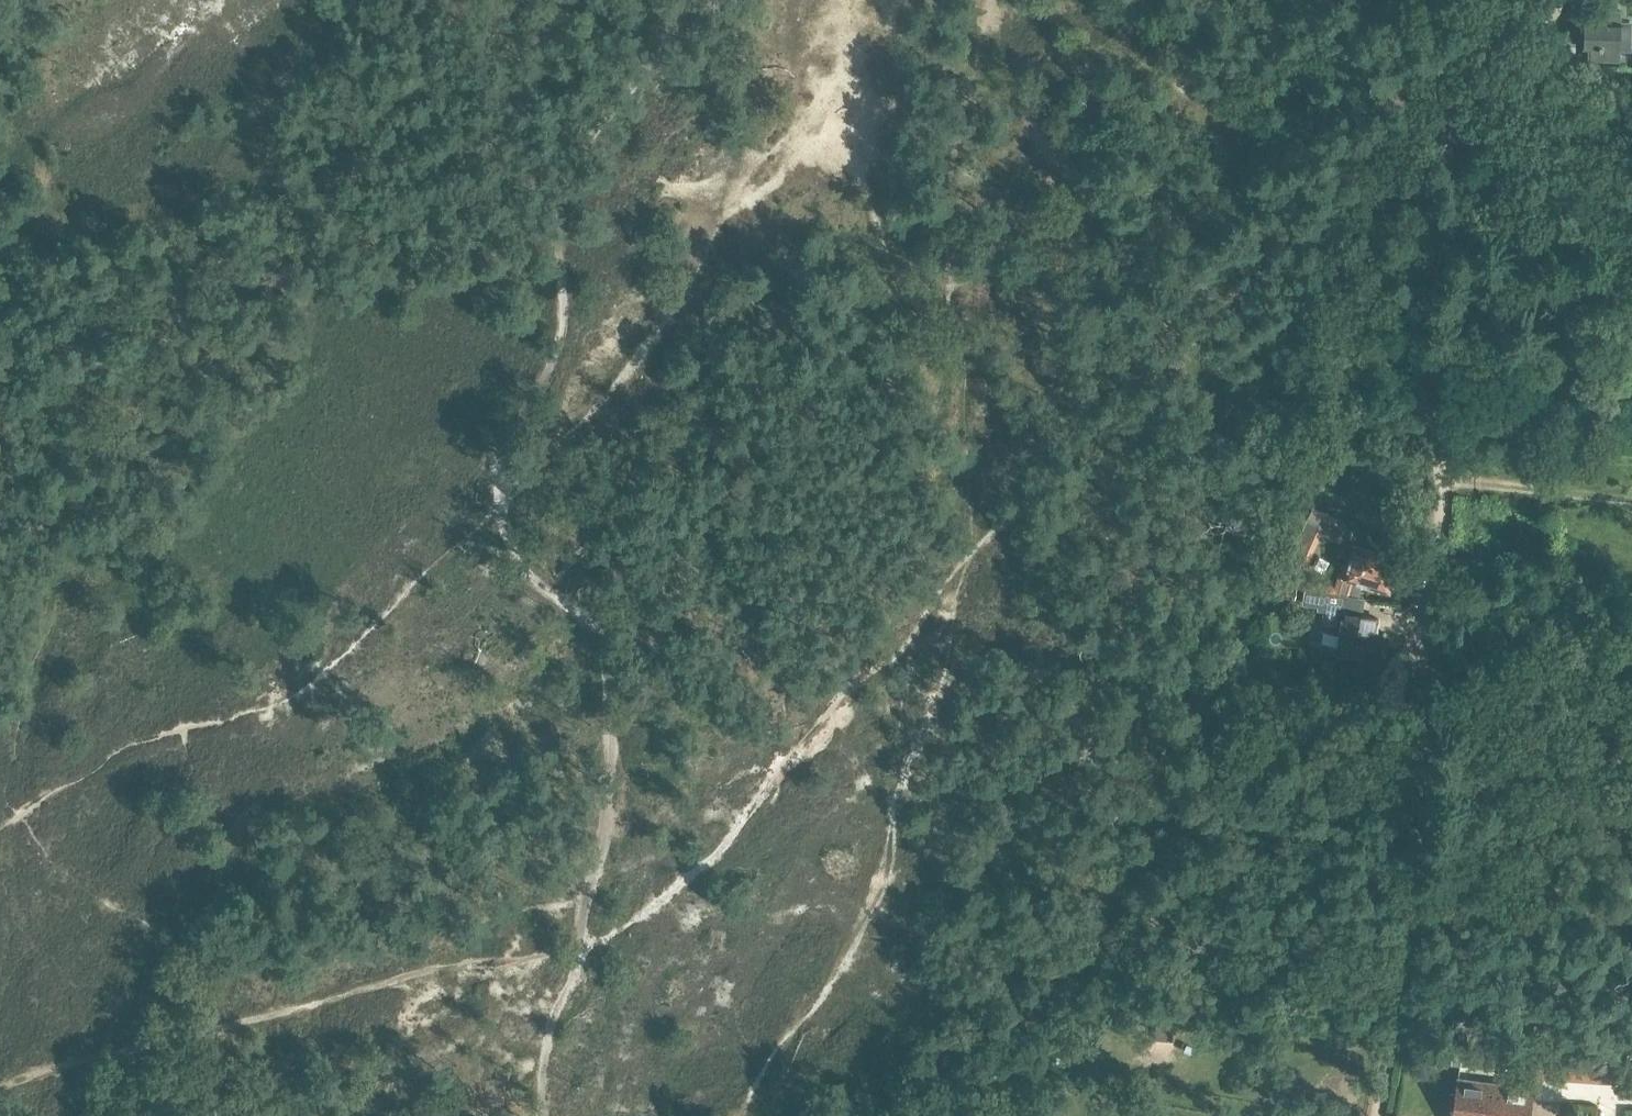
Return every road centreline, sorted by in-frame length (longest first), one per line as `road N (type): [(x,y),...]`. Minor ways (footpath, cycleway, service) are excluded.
road 1 (track): [(1565,0),(1406,333),(1440,451),(1443,517),(1412,683),(1427,781),(1419,864),(1378,1115)]

